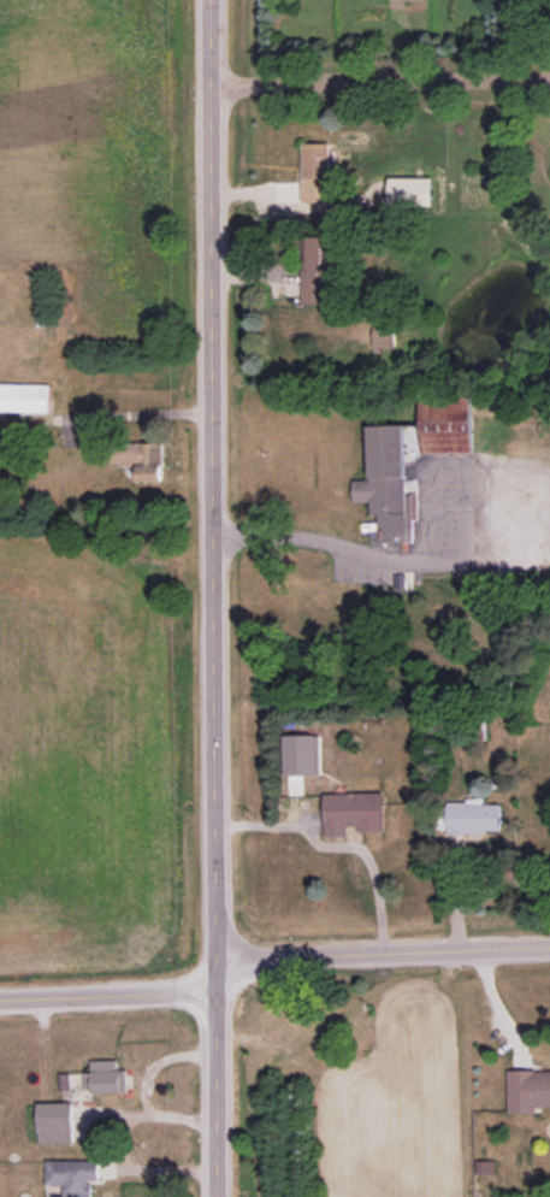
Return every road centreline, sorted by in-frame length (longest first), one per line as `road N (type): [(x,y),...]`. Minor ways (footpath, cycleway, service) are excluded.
road 1 (tertiary): [(209,0),(216,1196)]
road 2 (residential): [(549,952),(259,963),(173,996),(0,1002)]
road 3 (residential): [(209,83),(549,76)]

